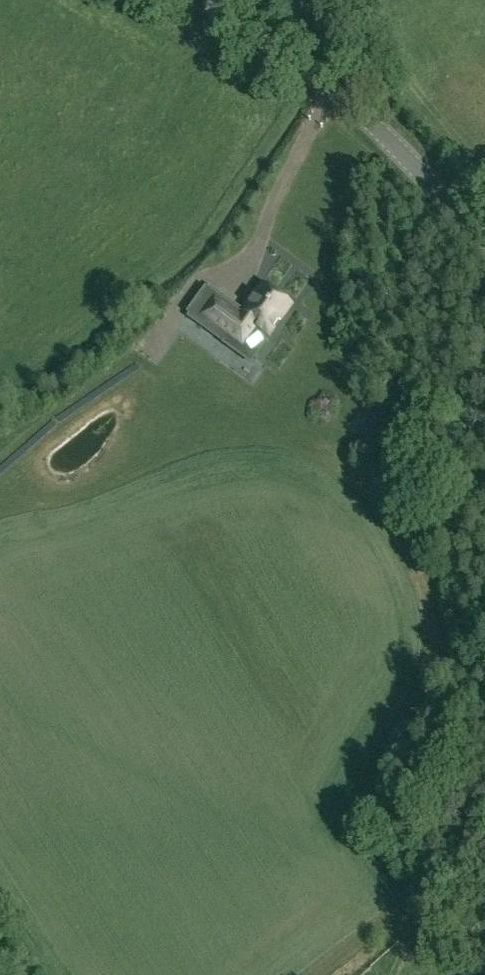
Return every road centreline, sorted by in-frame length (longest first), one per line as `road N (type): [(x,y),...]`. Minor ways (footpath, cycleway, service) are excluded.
road 1 (unclassified): [(484,233),(360,107),(205,0)]

